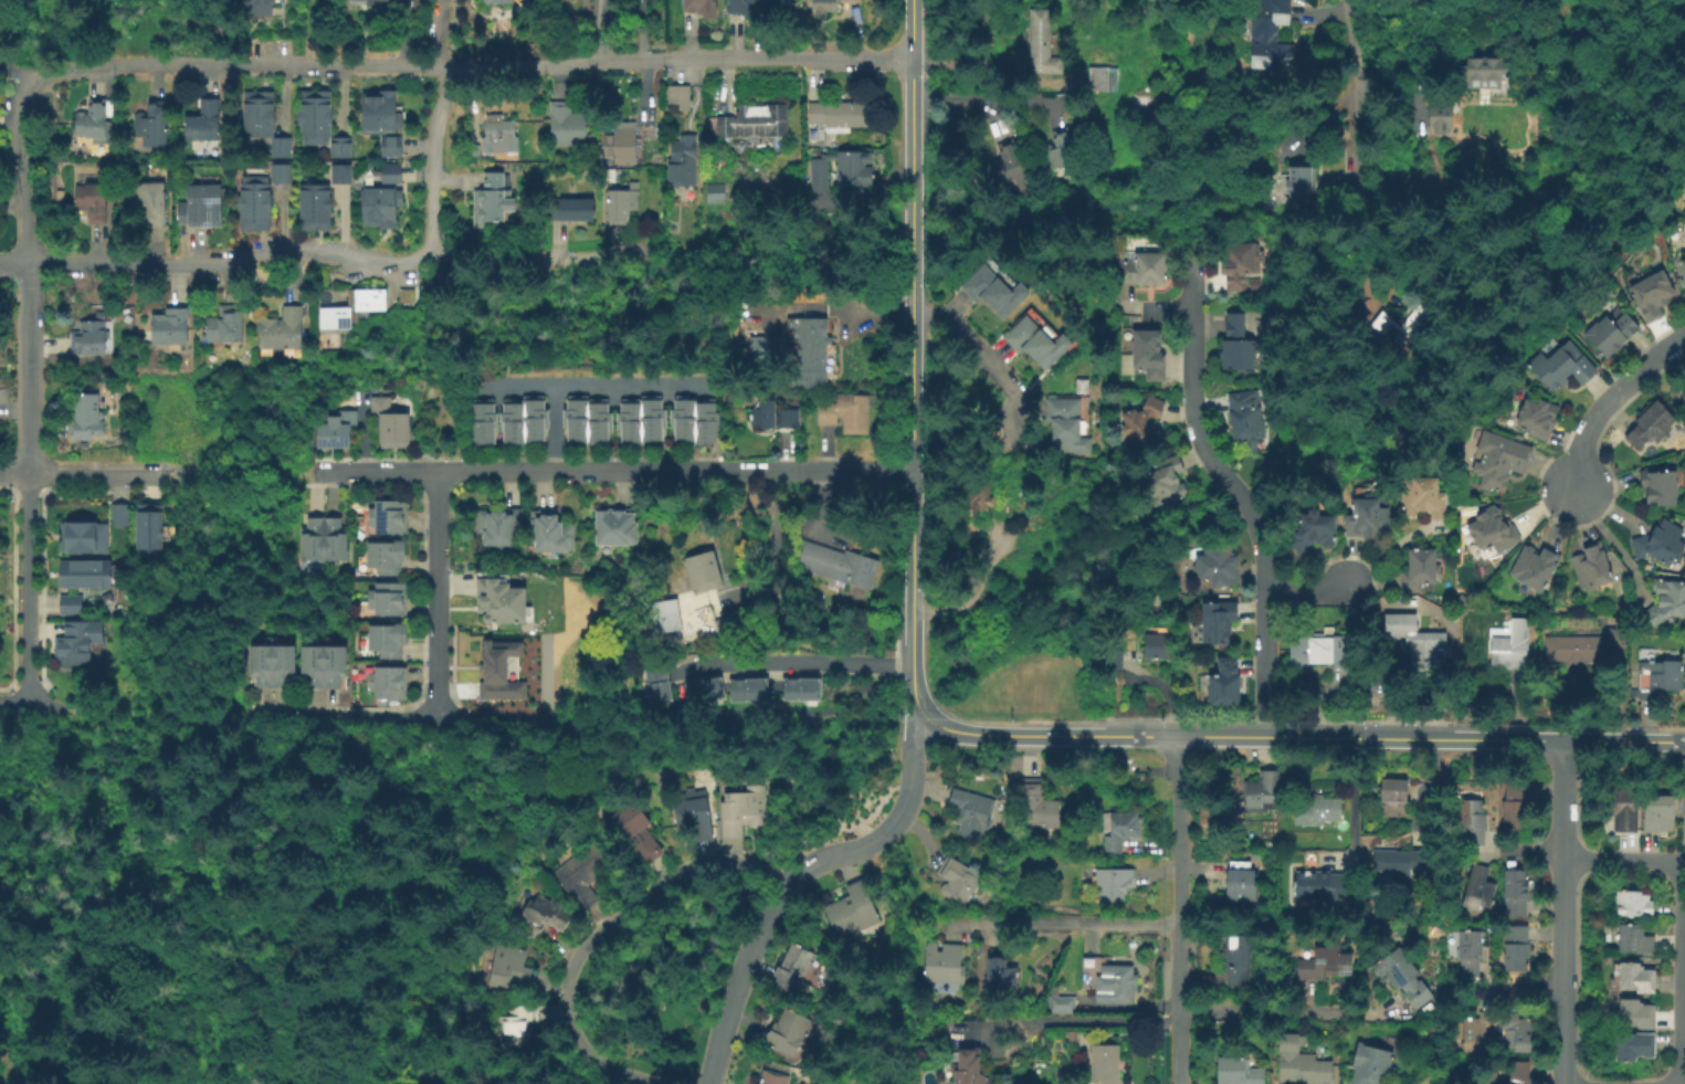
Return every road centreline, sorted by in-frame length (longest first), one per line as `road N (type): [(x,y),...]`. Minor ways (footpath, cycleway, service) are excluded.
road 1 (residential): [(912,59),(52,65),(28,76)]
road 2 (tertiary): [(1684,742),(979,734),(926,716)]
road 3 (tertiary): [(911,0),(910,685)]
road 4 (residential): [(1260,736),(1261,555),(1245,502),(1200,436),(1193,259)]
road 5 (residential): [(708,1083),(738,981),(786,890),(808,869),(864,848),(893,824),(909,794),(915,736),(926,716)]
road 6 (residential): [(786,890),(741,865),(684,871),(586,946),(570,976),(575,1033),(594,1060),(655,1083)]
road 7 (residential): [(1179,736),(1180,1083)]
road 8 (residential): [(1565,740),(1563,1083)]
road 9 (residential): [(623,265),(429,259),(392,265),(337,250),(305,251)]
road 10 (residential): [(728,470),(439,473)]
road 11 (residential): [(305,251),(266,250),(232,267),(27,263)]
road 12 (residential): [(491,722),(254,718)]
road 13 (residential): [(28,474),(29,704)]
road 14 (residential): [(1356,0),(1355,214)]
road 15 (residential): [(27,263),(28,474)]
road 16 (residential): [(1565,491),(1593,415),(1684,340)]
road 17 (residential): [(439,64),(429,259)]
road 18 (residential): [(28,76),(15,148),(27,263)]
road 19 (residential): [(909,469),(728,470)]
road 20 (residential): [(439,473),(436,619)]
road 21 (residential): [(169,476),(28,474)]
road 22 (residential): [(439,473),(313,473)]
road 23 (residential): [(1684,863),(1563,860)]

